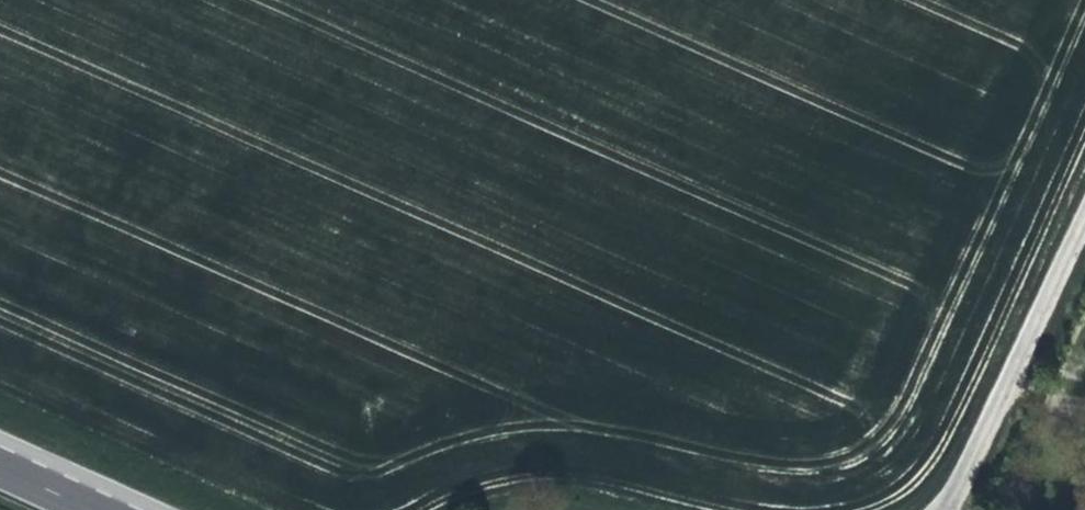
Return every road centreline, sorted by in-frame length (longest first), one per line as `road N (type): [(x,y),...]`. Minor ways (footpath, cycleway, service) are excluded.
road 1 (track): [(945,509),(1084,213)]

